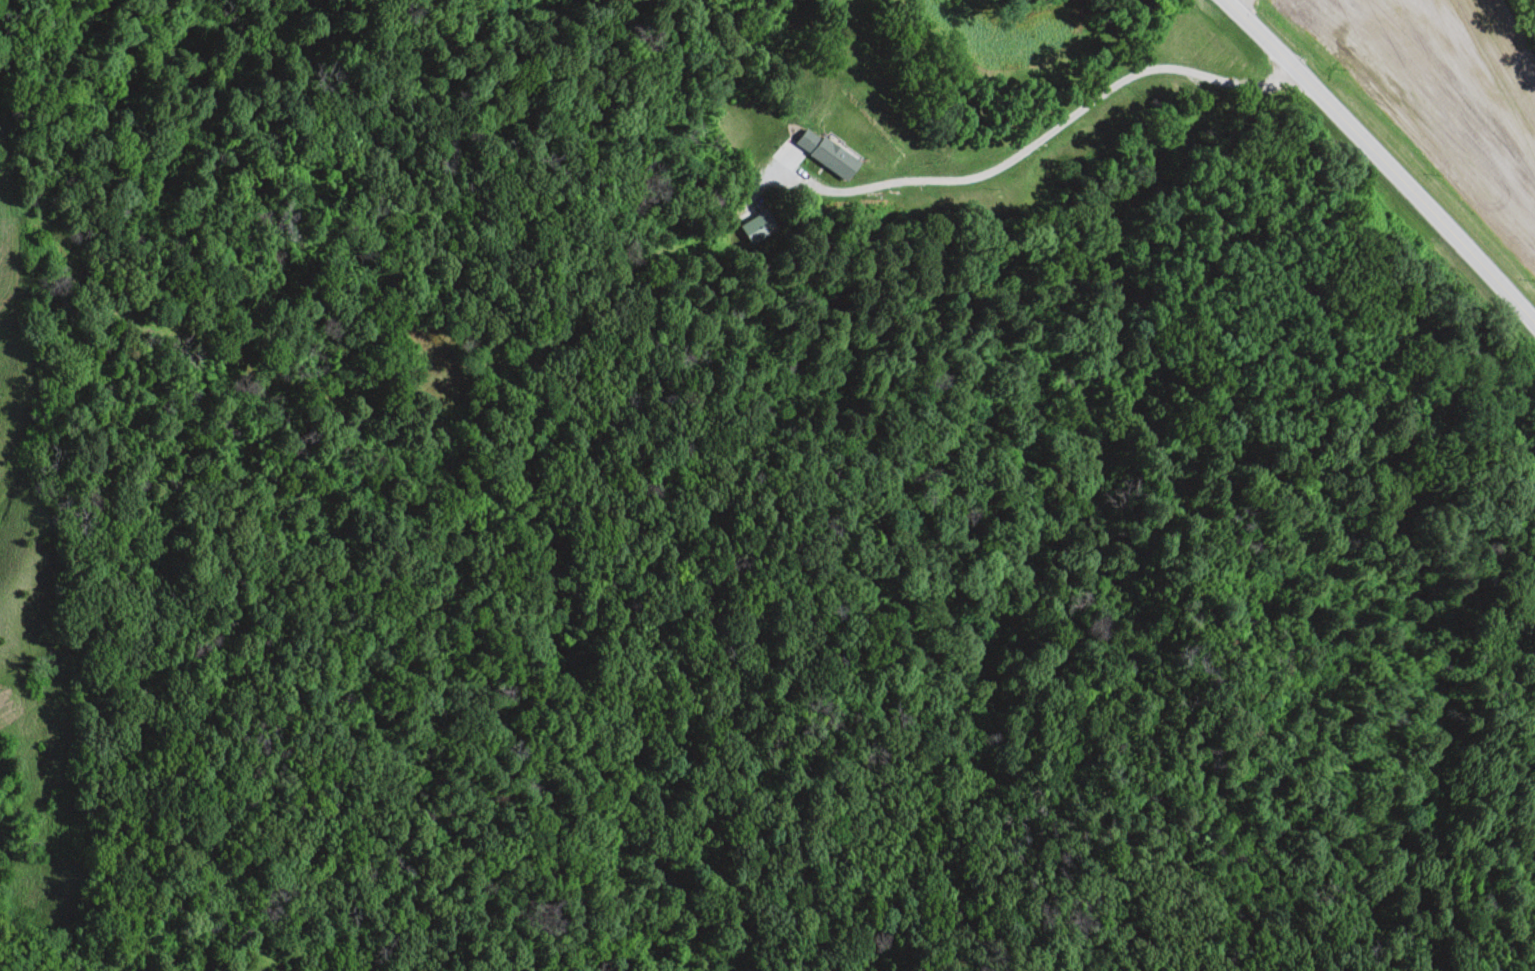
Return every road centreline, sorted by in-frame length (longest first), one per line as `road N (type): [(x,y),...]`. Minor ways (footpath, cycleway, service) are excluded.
road 1 (secondary): [(1534,331),(1225,0)]

